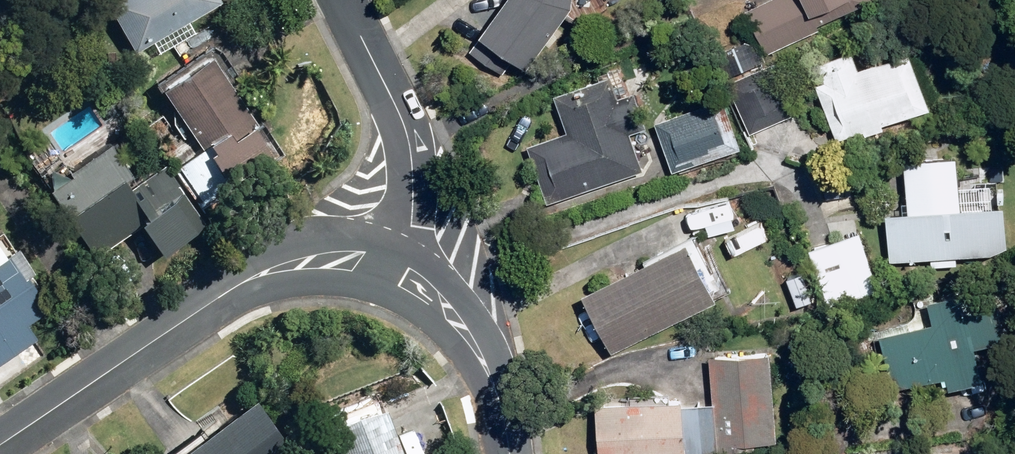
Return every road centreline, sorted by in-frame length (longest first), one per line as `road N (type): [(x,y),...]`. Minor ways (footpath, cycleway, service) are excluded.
road 1 (residential): [(0,443),(252,278),(318,256),(398,268)]
road 2 (residential): [(342,0),(402,119),(411,160),(409,229),(398,268)]
road 3 (residential): [(398,268),(450,301),(475,334),(494,376),(509,453)]

